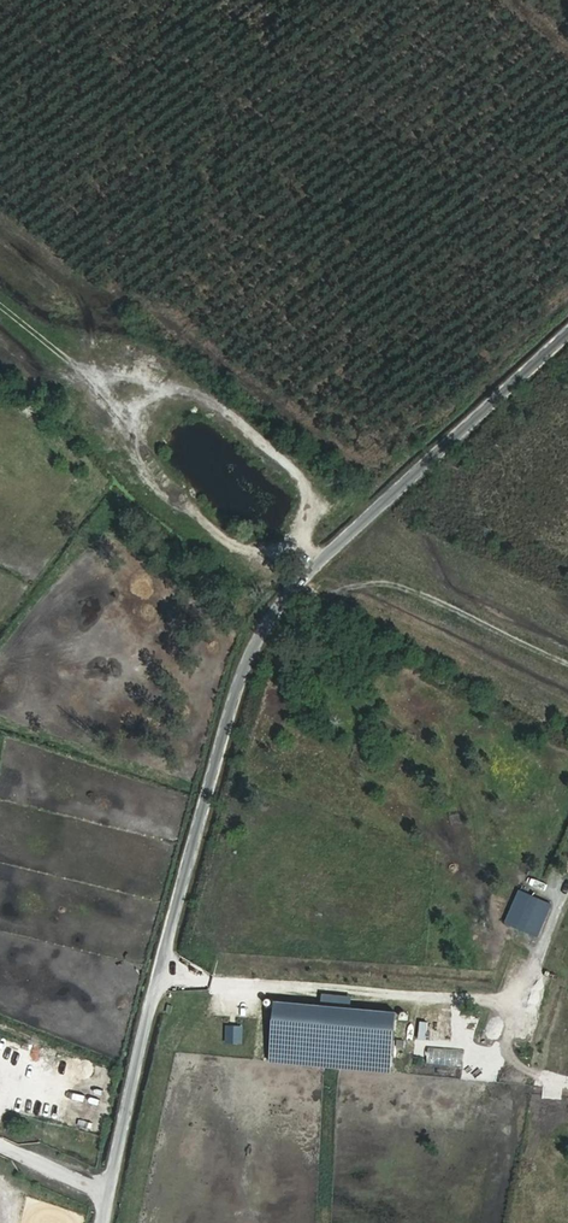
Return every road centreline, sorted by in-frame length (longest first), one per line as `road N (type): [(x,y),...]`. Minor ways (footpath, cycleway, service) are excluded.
road 1 (tertiary): [(567,336),(356,532),(259,643),(231,713),(106,1222)]
road 2 (track): [(567,637),(356,532),(324,477),(186,384),(139,402),(0,292)]

